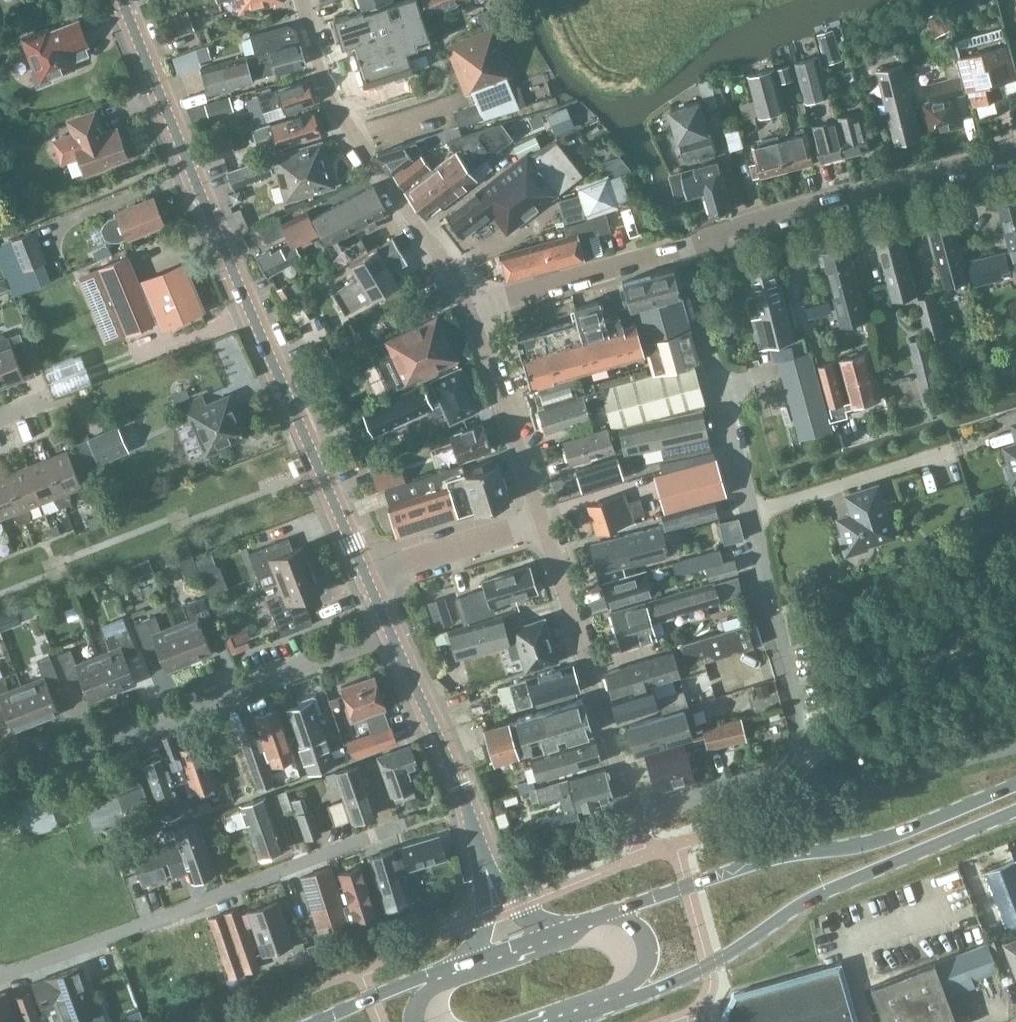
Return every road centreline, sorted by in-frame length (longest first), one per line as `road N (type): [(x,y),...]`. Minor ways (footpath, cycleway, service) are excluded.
road 1 (tertiary): [(366,574),(123,0)]
road 2 (residential): [(467,304),(1015,150)]
road 3 (primary): [(609,1010),(708,965),(848,880),(1015,812)]
road 4 (residential): [(425,820),(0,973)]
road 5 (primary): [(1015,785),(882,839),(733,870),(610,917)]
road 6 (residential): [(636,815),(784,767),(800,749),(750,511)]
road 7 (residential): [(0,773),(390,631)]
road 8 (residential): [(467,304),(336,113),(302,0)]
road 9 (residential): [(636,815),(539,518)]
road 10 (tertiary): [(487,874),(390,631)]
road 11 (residential): [(750,511),(984,439)]
road 12 (residential): [(539,518),(467,304)]
road 13 (residential): [(704,326),(750,511)]
road 14 (residential): [(366,574),(539,518)]
road 15 (primary): [(451,974),(315,1021)]
road 16 (primary): [(609,1010),(647,961),(638,929),(610,917)]

